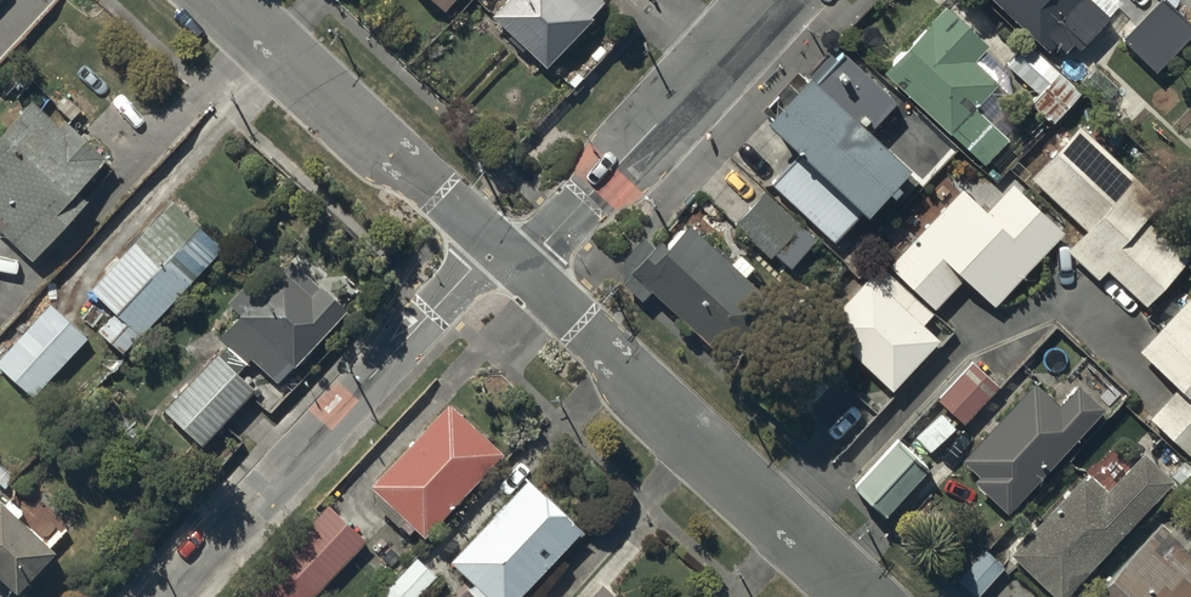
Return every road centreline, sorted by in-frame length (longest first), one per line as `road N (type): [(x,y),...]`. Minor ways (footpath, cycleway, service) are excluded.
road 1 (residential): [(509,256),(867,596)]
road 2 (residential): [(509,256),(471,270),(160,596)]
road 3 (residential): [(227,0),(509,256)]
road 4 (residential): [(770,0),(544,243),(509,256)]

